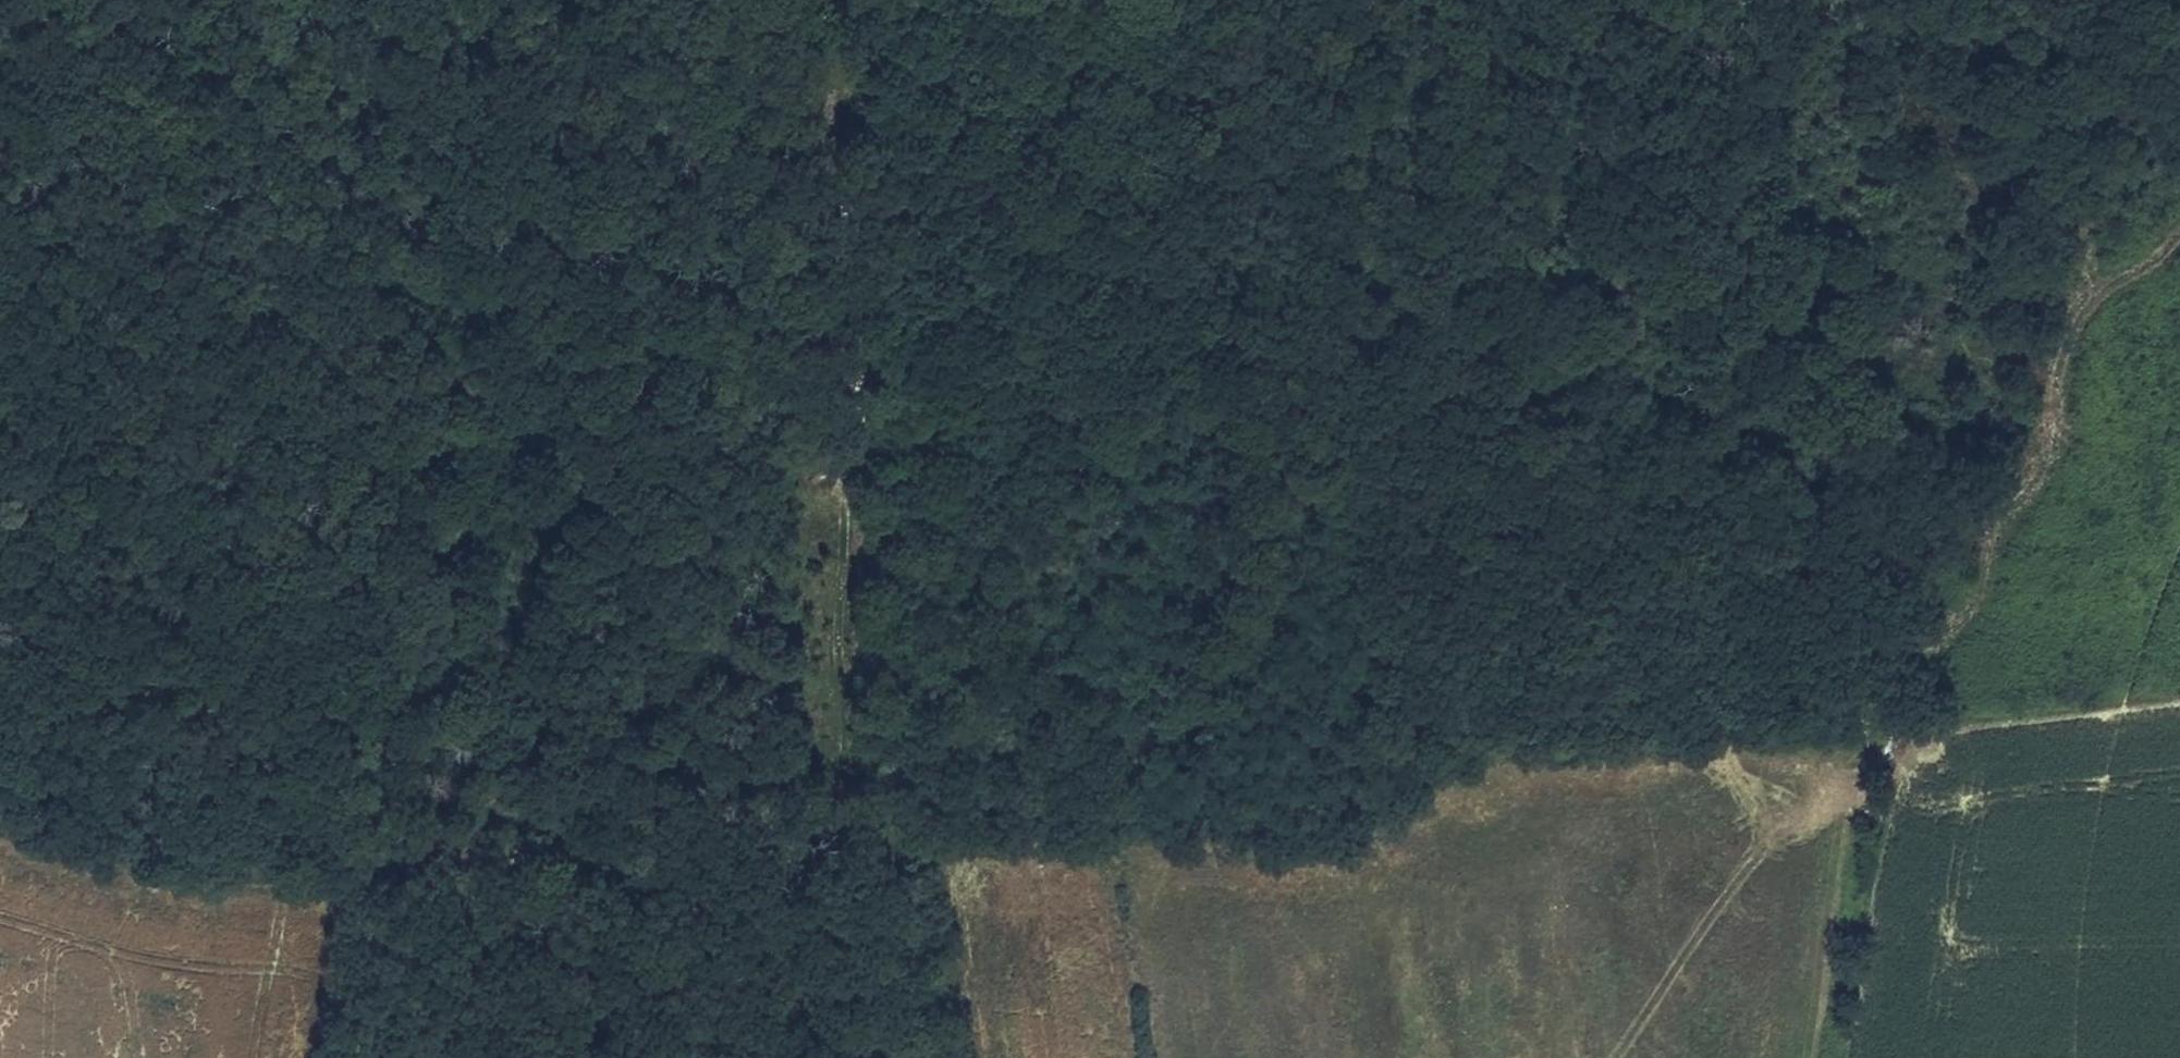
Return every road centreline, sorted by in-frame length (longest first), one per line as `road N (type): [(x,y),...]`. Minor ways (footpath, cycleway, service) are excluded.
road 1 (track): [(0,820),(202,875),(276,876),(389,858),(592,858),(682,830)]

